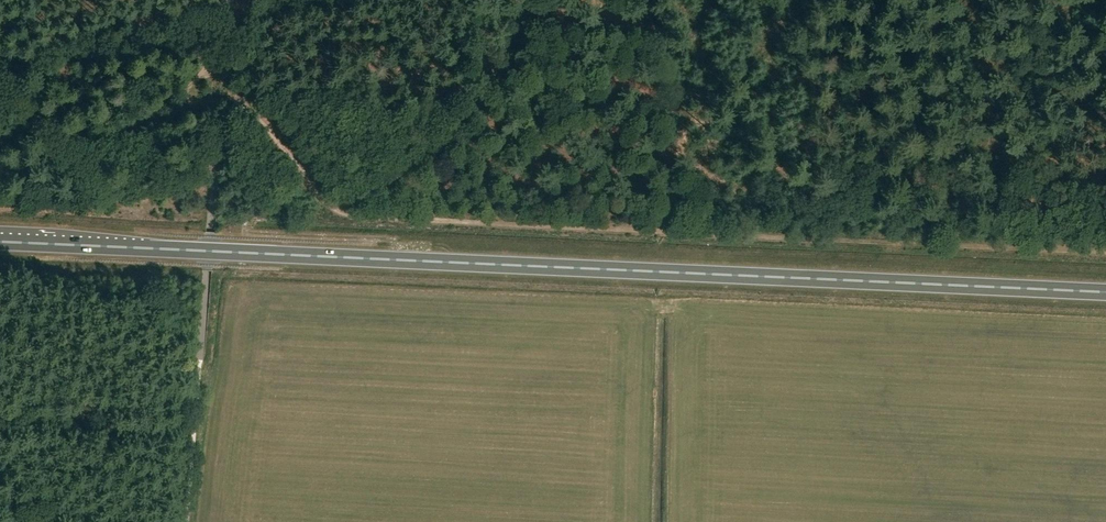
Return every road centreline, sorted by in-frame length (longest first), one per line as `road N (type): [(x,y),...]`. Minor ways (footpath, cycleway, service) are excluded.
road 1 (trunk): [(1105,292),(0,242)]
road 2 (track): [(1105,249),(355,214),(330,206)]
road 3 (track): [(242,101),(277,133),(312,194),(330,206),(379,186),(444,138),(487,82),(523,0)]
road 4 (track): [(223,37),(197,82),(172,105),(133,121),(66,133),(4,99)]

